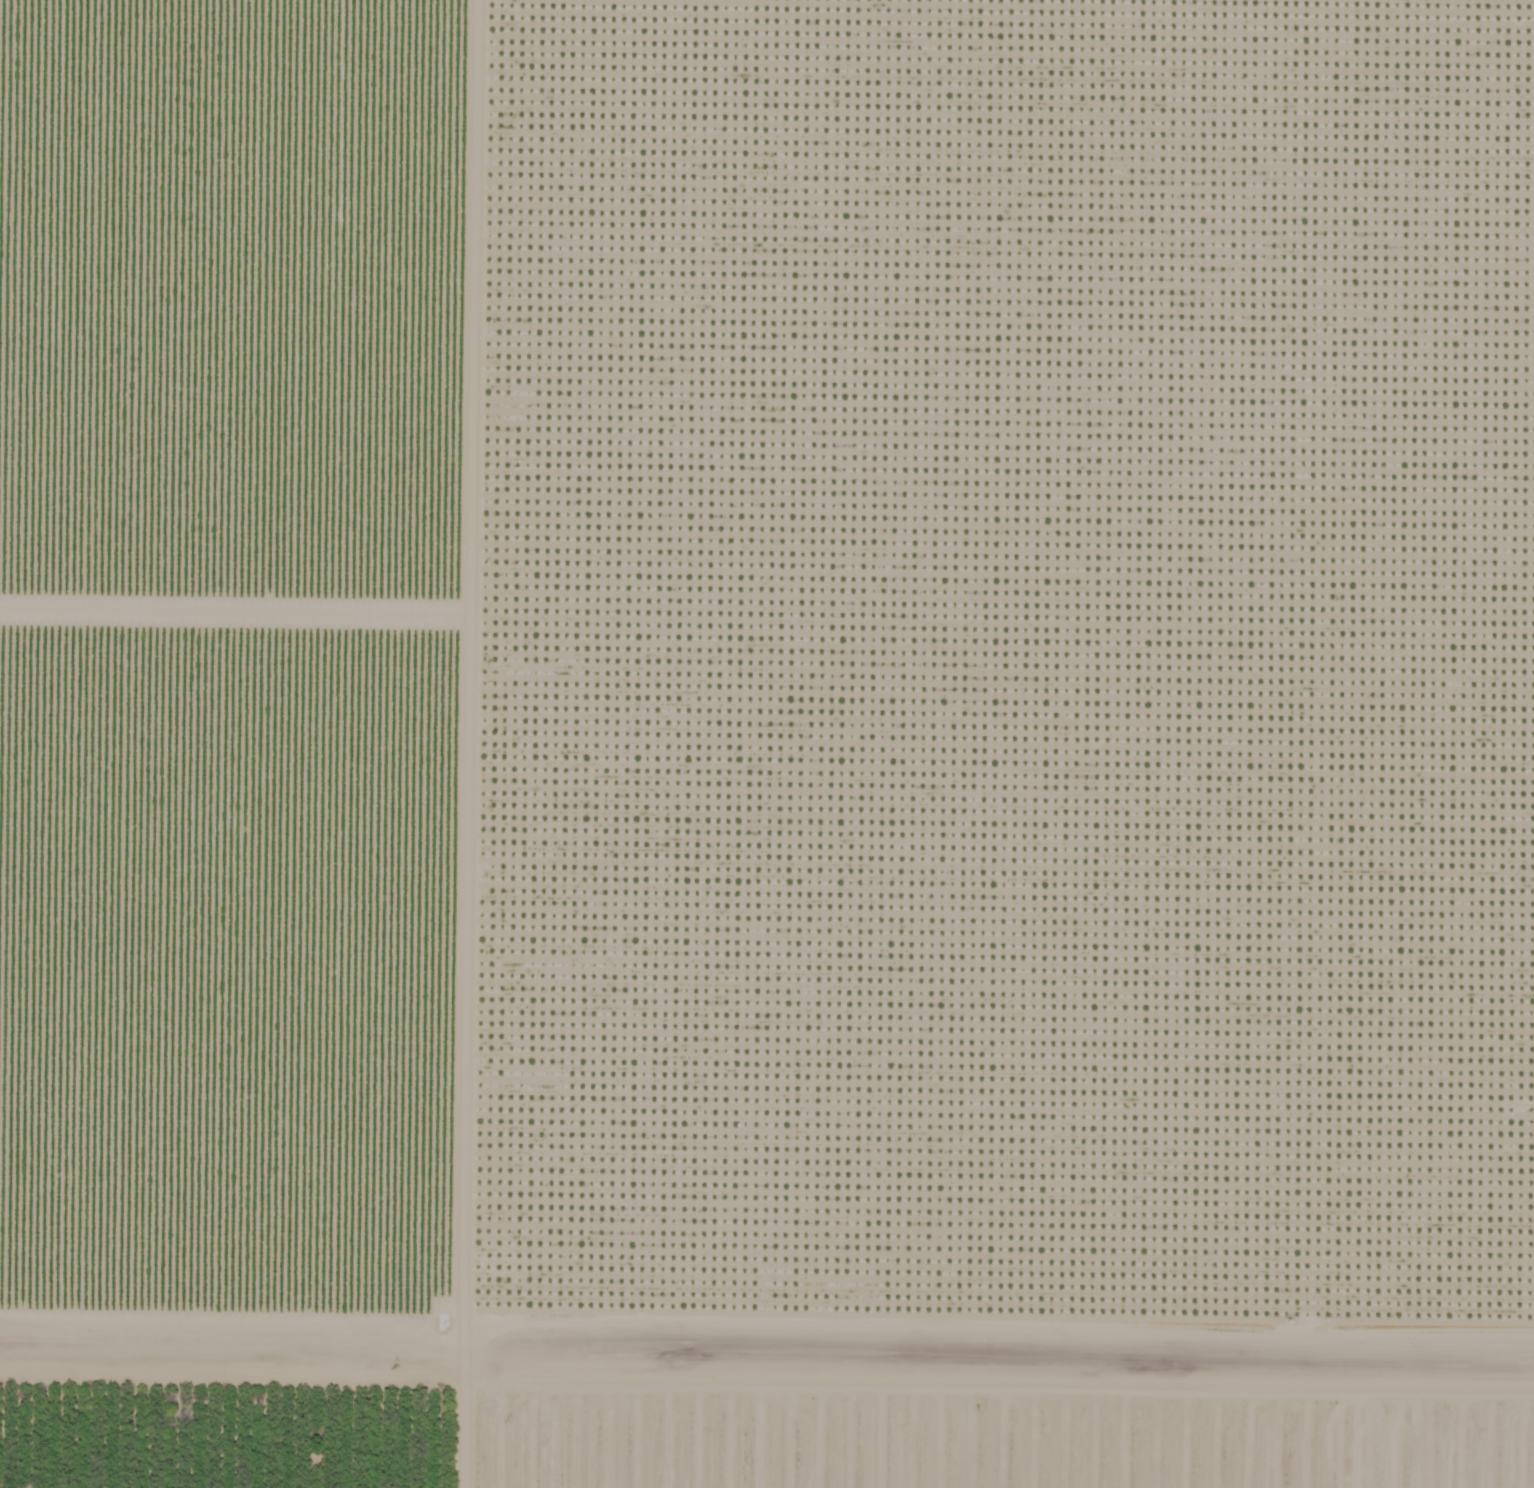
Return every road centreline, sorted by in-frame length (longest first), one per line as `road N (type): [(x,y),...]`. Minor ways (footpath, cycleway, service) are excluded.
road 1 (residential): [(511,1487),(525,0)]

